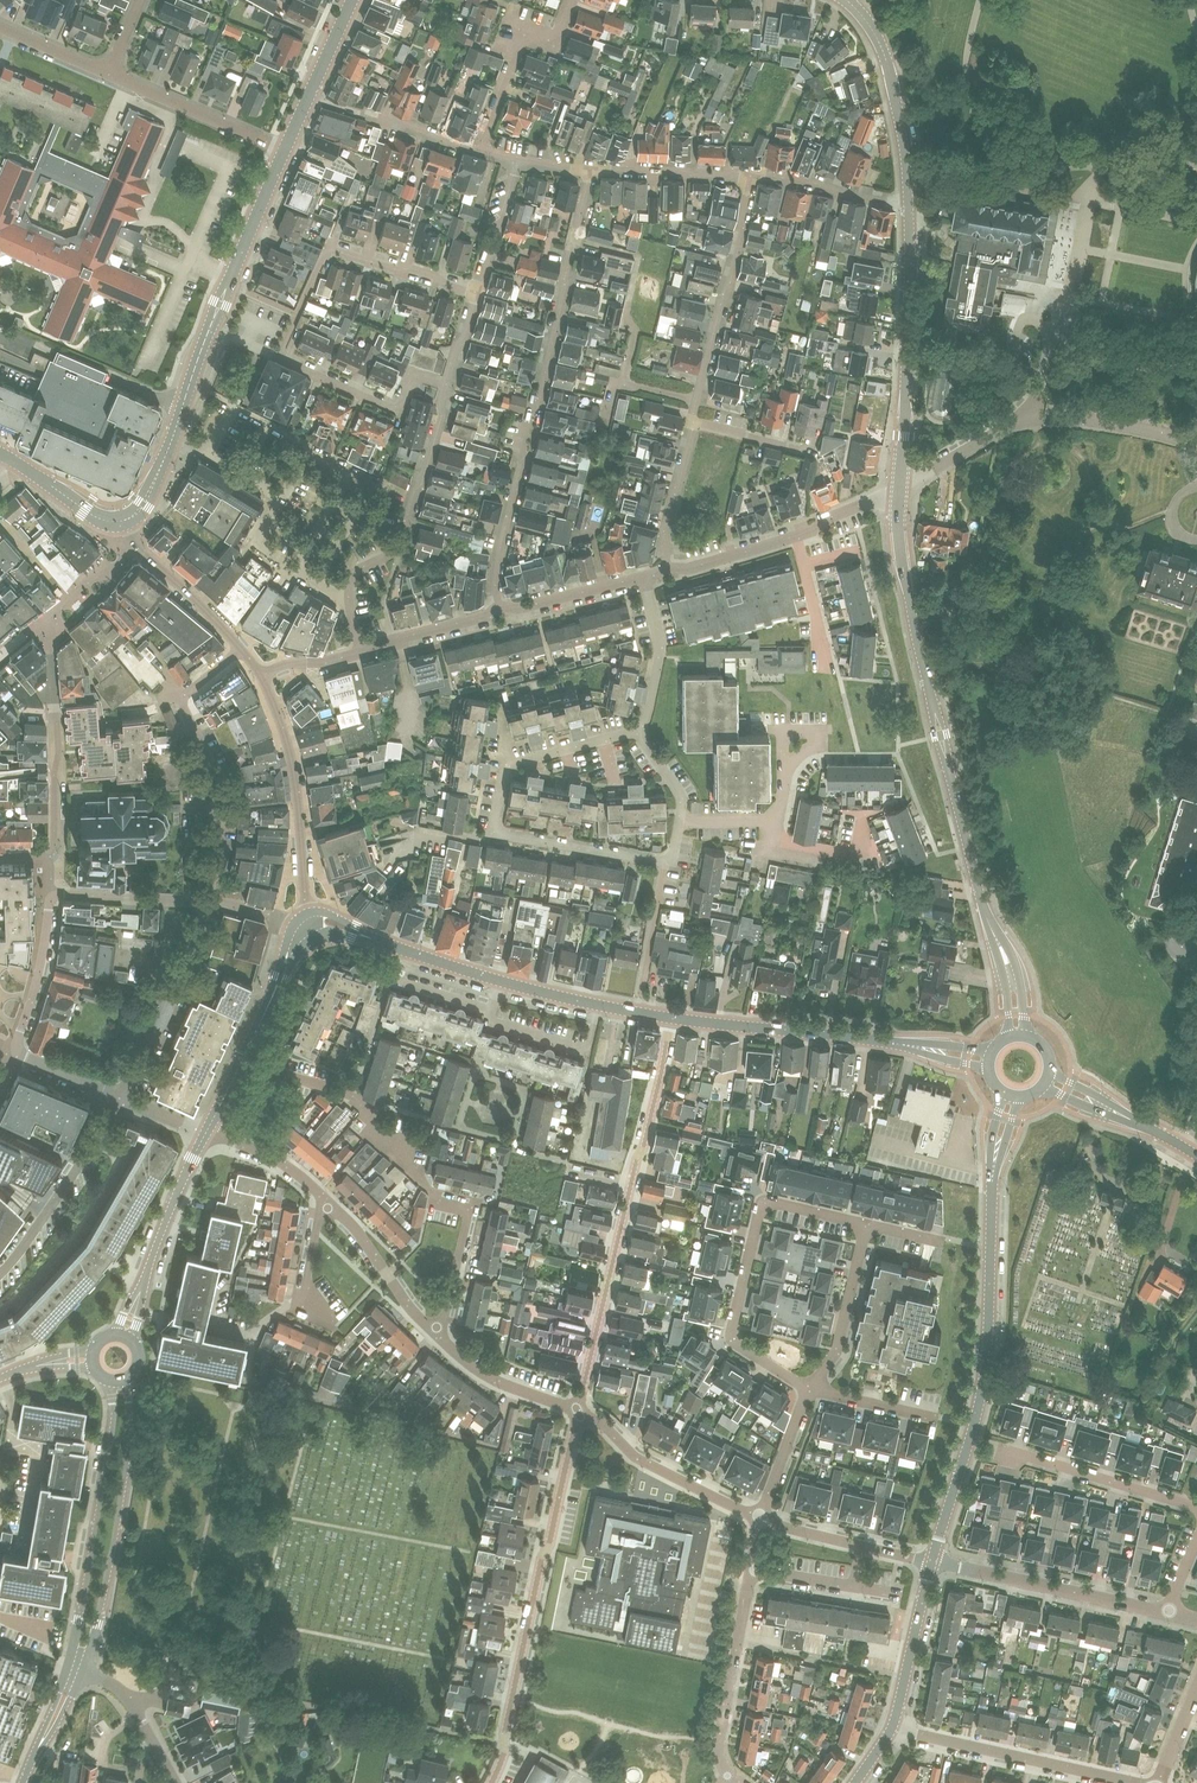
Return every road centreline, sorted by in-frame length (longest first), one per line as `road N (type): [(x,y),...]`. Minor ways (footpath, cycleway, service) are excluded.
road 1 (secondary): [(1018,1038),(1009,967),(986,913),(900,553),(899,490)]
road 2 (secondary): [(932,1562),(984,1374),(993,1171),(1013,1096)]
road 3 (residential): [(444,381),(413,372),(396,408),(278,357),(330,250),(412,268),(477,295)]
road 4 (residential): [(498,607),(499,554),(589,166)]
road 5 (residential): [(491,1782),(578,1410)]
road 6 (tertiary): [(669,1017),(501,981),(333,924),(305,930)]
road 7 (residential): [(820,1376),(767,1359),(734,1337),(756,1214),(779,1202),(866,1224)]
road 8 (tertiary): [(991,1062),(669,1017)]
road 9 (residential): [(899,490),(1030,416),(1082,416),(1196,443)]
road 10 (tertiary): [(82,1675),(108,1586),(129,1449),(125,1381)]
road 11 (tertiary): [(111,1382),(104,1490),(68,1671)]
road 12 (secondary): [(909,202),(899,490)]
road 13 (unclassified): [(348,596),(254,542),(279,498),(174,432)]
road 14 (residential): [(439,1336),(465,1212),(441,1203),(379,1137),(370,1103)]
road 15 (residential): [(47,857),(54,845),(58,752),(48,614),(67,600)]
road 16 (unclassified): [(305,930),(292,754),(272,670)]
road 17 (residential): [(753,174),(693,423)]
road 18 (residential): [(1136,1782),(891,1728)]
road 19 (residential): [(444,381),(442,417),(402,537),(353,573),(348,596)]
road 20 (residential): [(663,859),(494,831),(503,762)]
road 21 (residential): [(1166,1612),(932,1562)]
road 22 (residential): [(633,1178),(578,1410)]
road 23 (residential): [(0,1311),(31,1288),(119,1179),(118,1153),(97,1143)]
road 24 (tertiary): [(205,1132),(305,930)]
road 25 (residential): [(740,1782),(723,1767),(718,1742),(752,1569)]
road 26 (tertiary): [(123,1337),(205,1132)]
road 27 (secondary): [(846,0),(888,62),(909,202)]
road 28 (residential): [(127,1098),(189,976),(208,902)]
road 29 (residential): [(759,1520),(637,1459),(578,1410)]
road 30 (residential): [(997,1448),(1196,1509)]
road 31 (residential): [(208,902),(221,810),(183,702)]
road 32 (residential): [(285,150),(105,72)]
road 33 (residential): [(483,149),(518,42),(556,33),(571,0)]
road 34 (residential): [(439,1336),(326,1201)]
road 35 (residential): [(241,647),(134,546),(121,521)]
road 36 (secondary): [(891,1728),(932,1562)]
road 37 (unclassified): [(242,1144),(279,1078),(370,1103)]
road 38 (tertiary): [(174,432),(232,275)]
road 39 (residential): [(669,1017),(633,1178)]
road 40 (tertiary): [(285,150),(352,0)]
road 41 (residential): [(753,174),(589,166)]
road 42 (unclassified): [(866,1224),(835,1365),(820,1376)]
road 43 (residential): [(97,1143),(0,1273)]
road 44 (unclassified): [(13,1050),(54,896)]
road 45 (unclassified): [(578,1410),(489,1376),(439,1336)]
road 46 (residential): [(639,731),(659,654),(644,576)]
road 47 (residential): [(909,202),(753,174)]
road 48 (residential): [(759,1520),(820,1376)]
road 49 (unclassified): [(208,902),(54,896)]
road 50 (unclassified): [(186,256),(220,171),(168,141)]
road 51 (residential): [(693,423),(664,531),(668,569)]
road 52 (secondary): [(1181,1147),(1048,1078)]
road 53 (residential): [(498,607),(644,576)]
road 54 (residential): [(766,819),(767,838),(857,854),(862,816)]
road 55 (residential): [(174,1782),(135,1706),(82,1675)]
road 56 (residential): [(361,653),(498,607)]
road 57 (residential): [(518,158),(477,295)]
road 58 (tertiary): [(0,452),(94,517),(121,521)]
road 59 (residential): [(503,762),(639,731)]
road 60 (tertiary): [(232,275),(285,150)]
road 61 (residential): [(668,569),(798,536)]
road 62 (residential): [(820,454),(693,423)]
road 63 (residential): [(483,149),(360,111)]
road 64 (unclassified): [(820,1376),(834,1394),(935,1415)]
road 65 (residential): [(515,1143),(522,1151),(633,1178)]
road 66 (residential): [(127,1098),(13,1050)]

